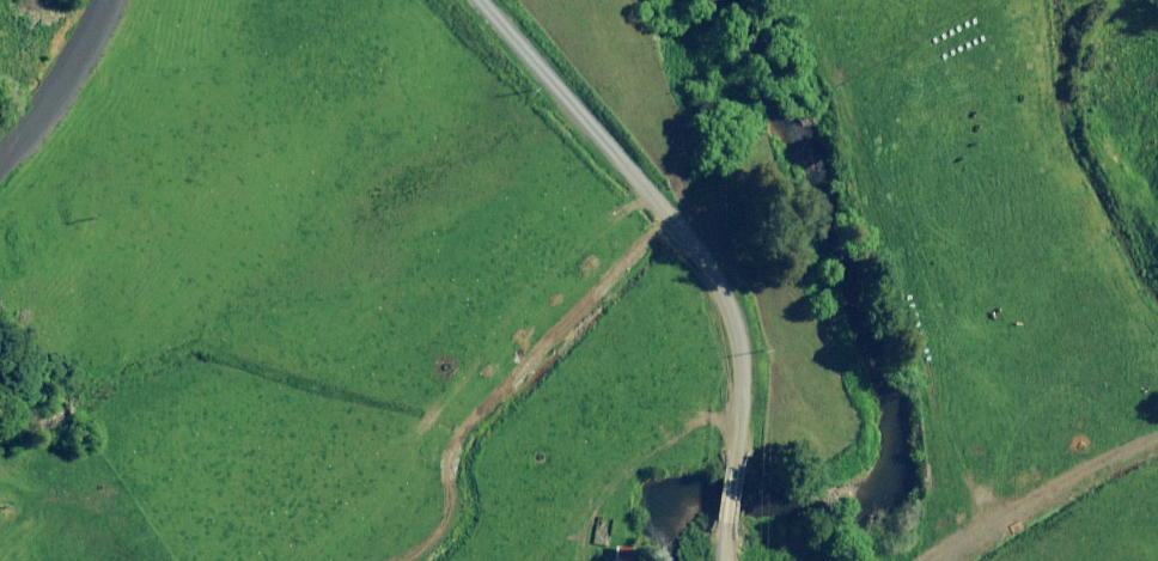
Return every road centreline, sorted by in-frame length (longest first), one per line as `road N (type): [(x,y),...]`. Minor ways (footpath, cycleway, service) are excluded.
road 1 (unclassified): [(729,560),(741,458),(710,251),(483,0)]
road 2 (track): [(944,560),(1157,440)]
road 3 (unclassified): [(0,162),(79,59),(109,0)]

